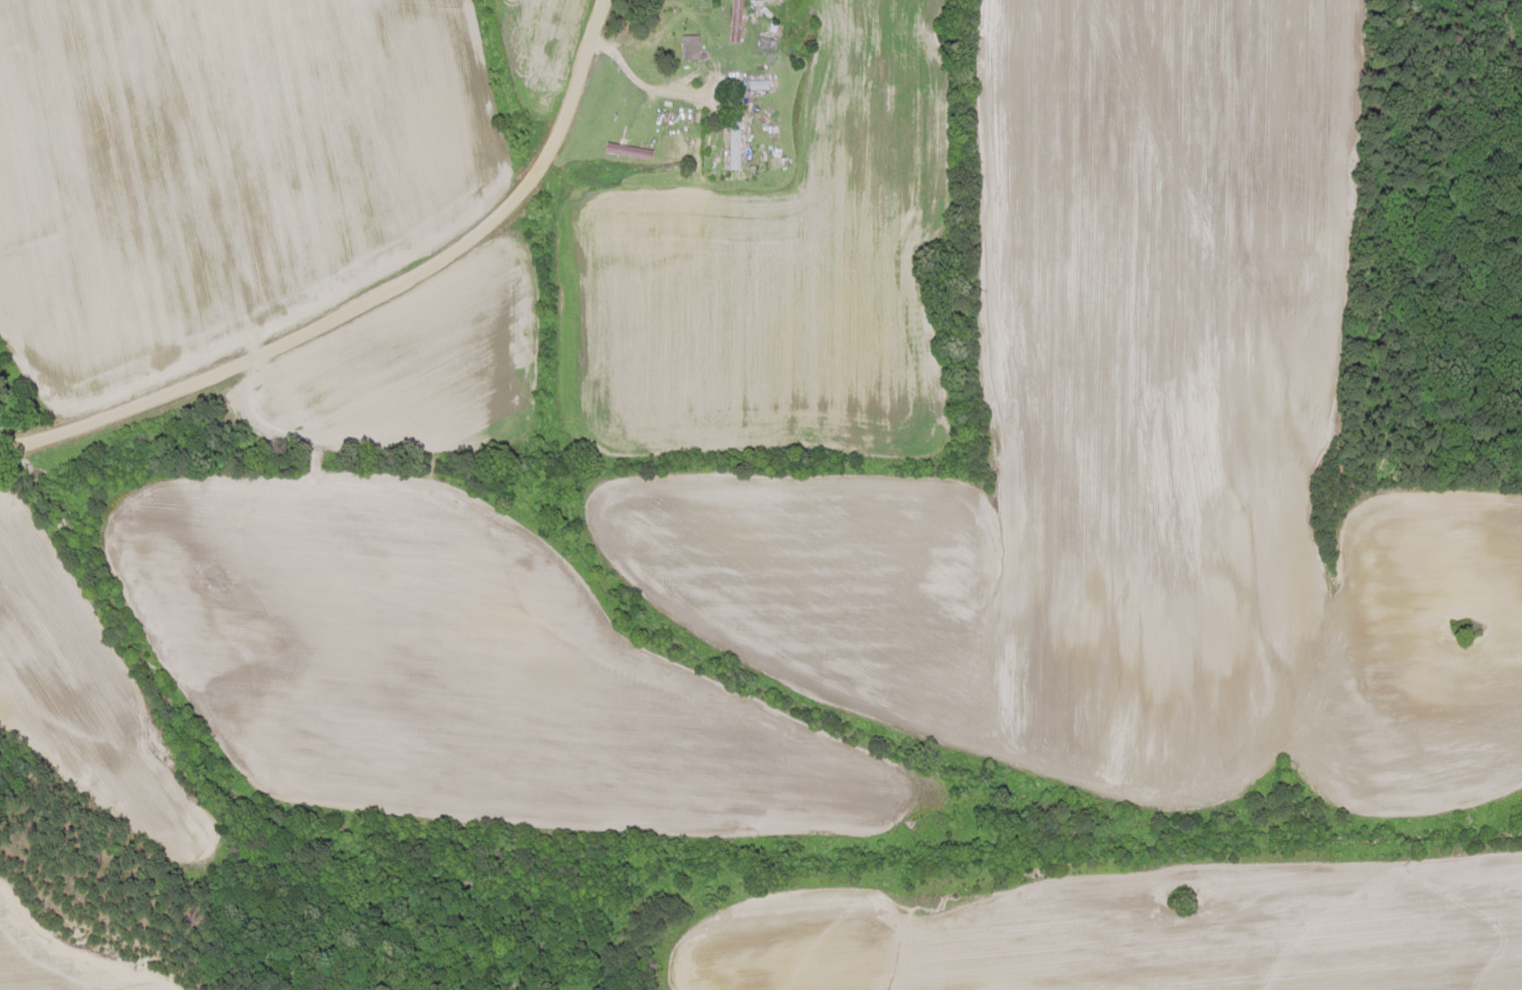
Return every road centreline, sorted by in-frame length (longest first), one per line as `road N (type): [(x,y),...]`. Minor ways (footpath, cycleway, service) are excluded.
road 1 (residential): [(0,444),(161,397),(383,291),(446,251),(524,184),(553,141),(601,0)]

